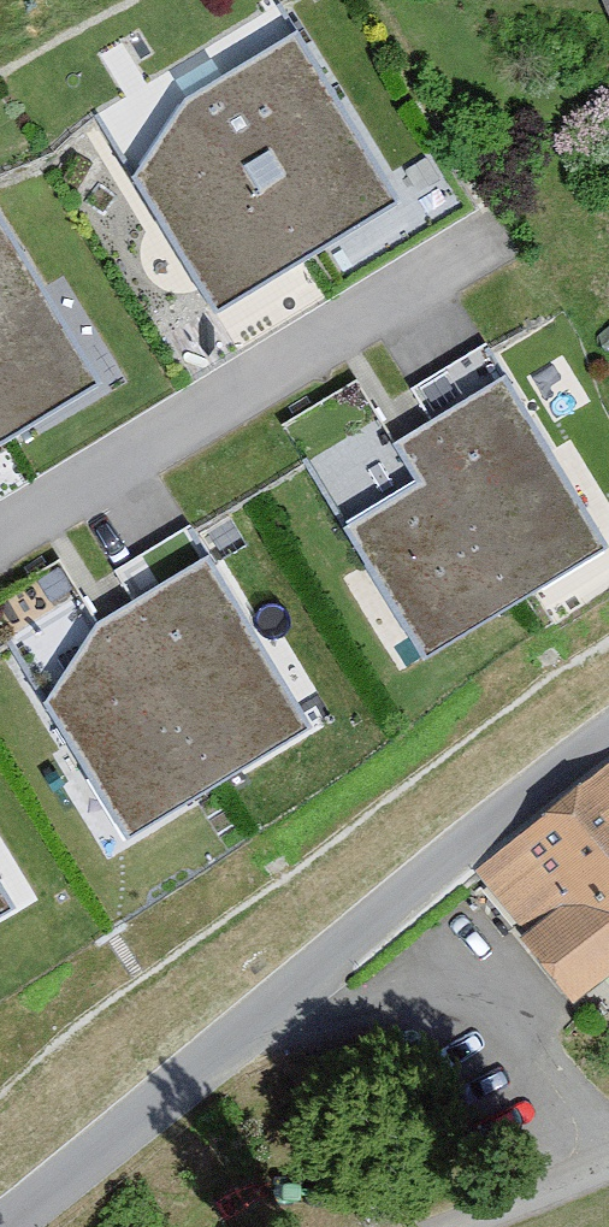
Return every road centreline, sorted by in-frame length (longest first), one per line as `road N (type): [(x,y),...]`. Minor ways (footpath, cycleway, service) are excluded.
road 1 (tertiary): [(608,742),(355,924),(0,1219)]
road 2 (track): [(437,1226),(608,1162)]

